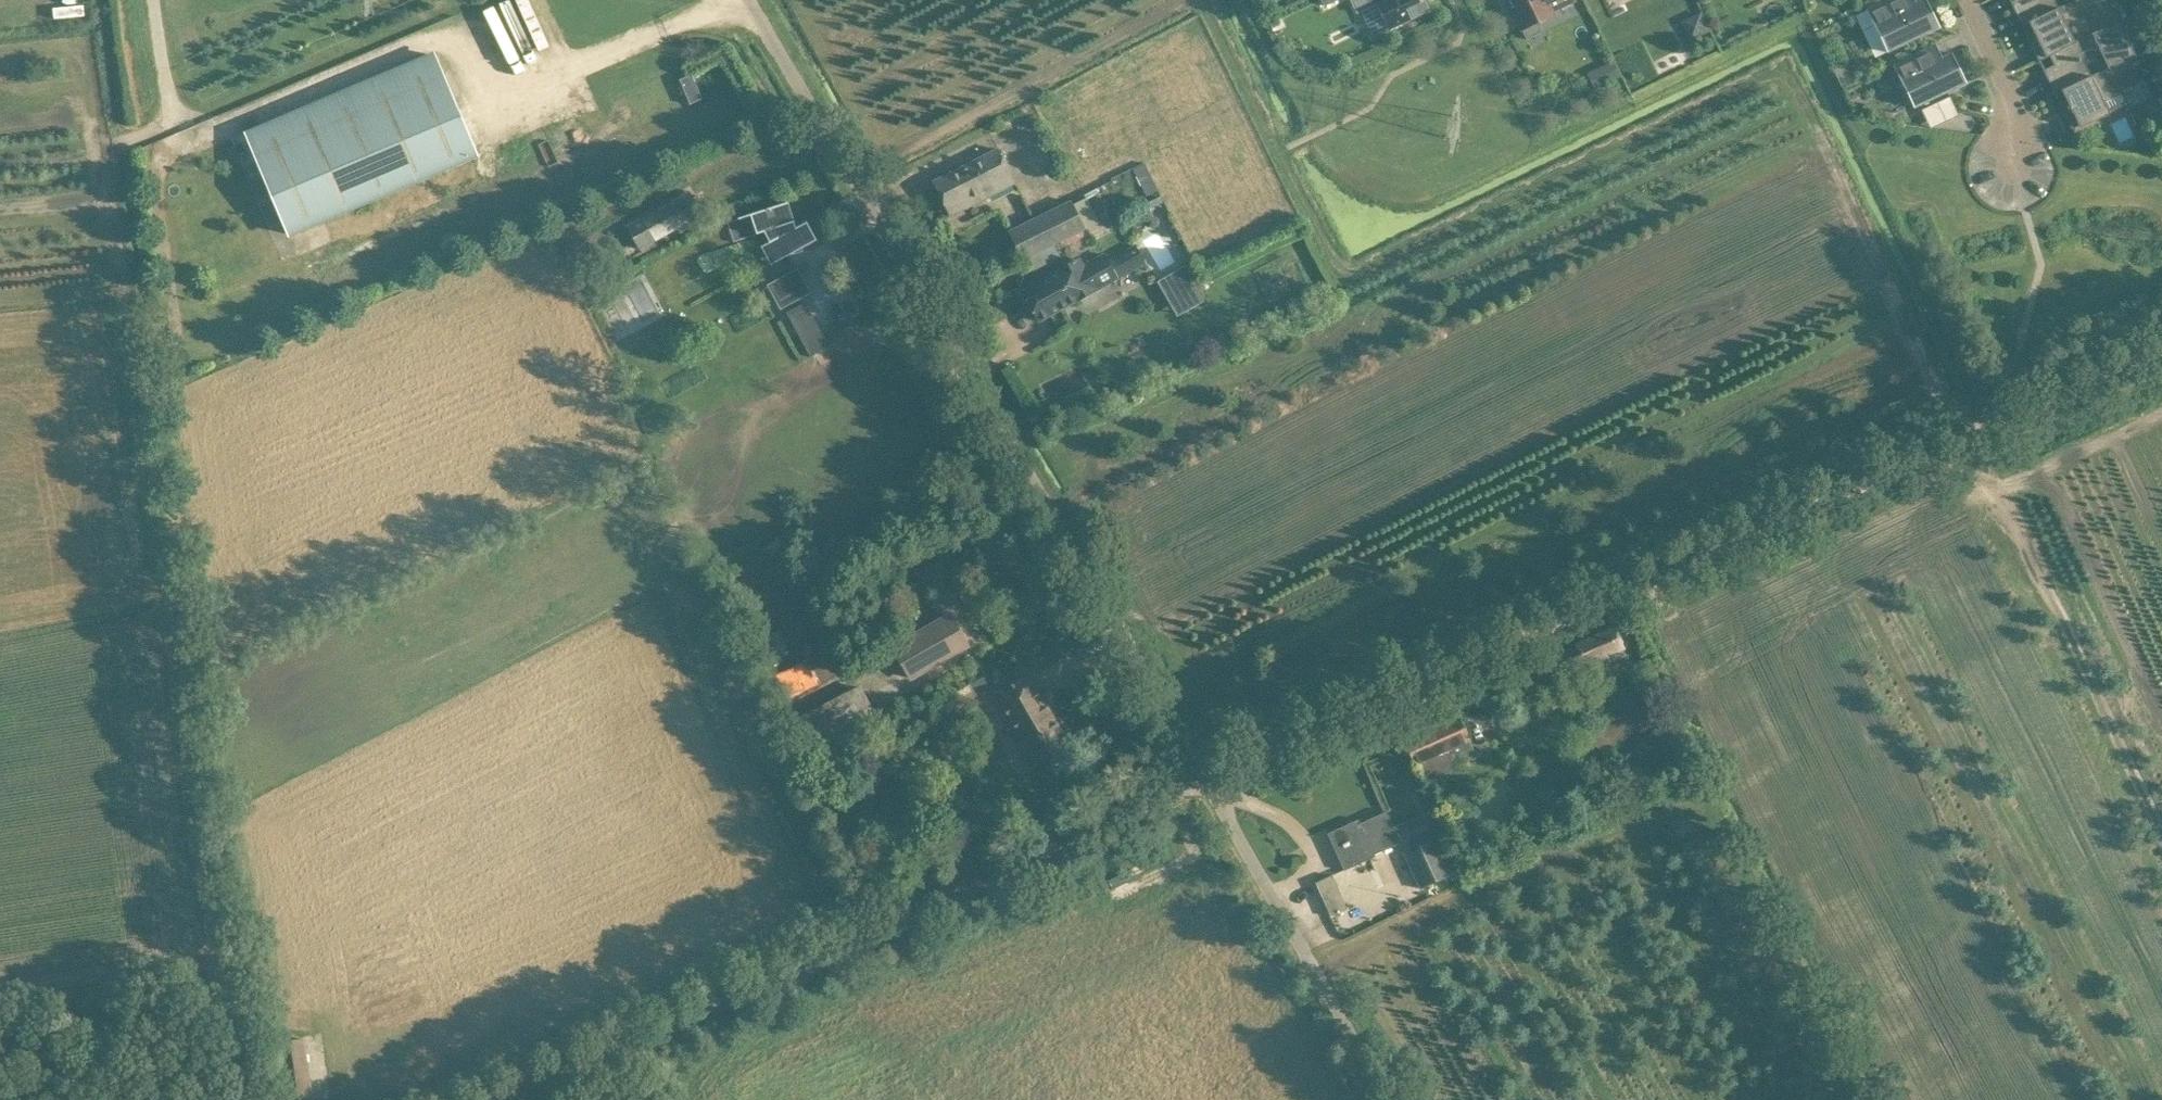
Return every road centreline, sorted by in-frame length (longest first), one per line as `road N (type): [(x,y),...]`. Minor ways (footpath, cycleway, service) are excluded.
road 1 (unclassified): [(1205,779),(2161,350)]
road 2 (unclassified): [(1205,779),(754,0)]
road 3 (unclassified): [(531,1099),(1205,779)]
road 4 (unclassified): [(1389,1099),(1205,779)]
road 5 (residential): [(2011,170),(2016,110),(1967,0)]

